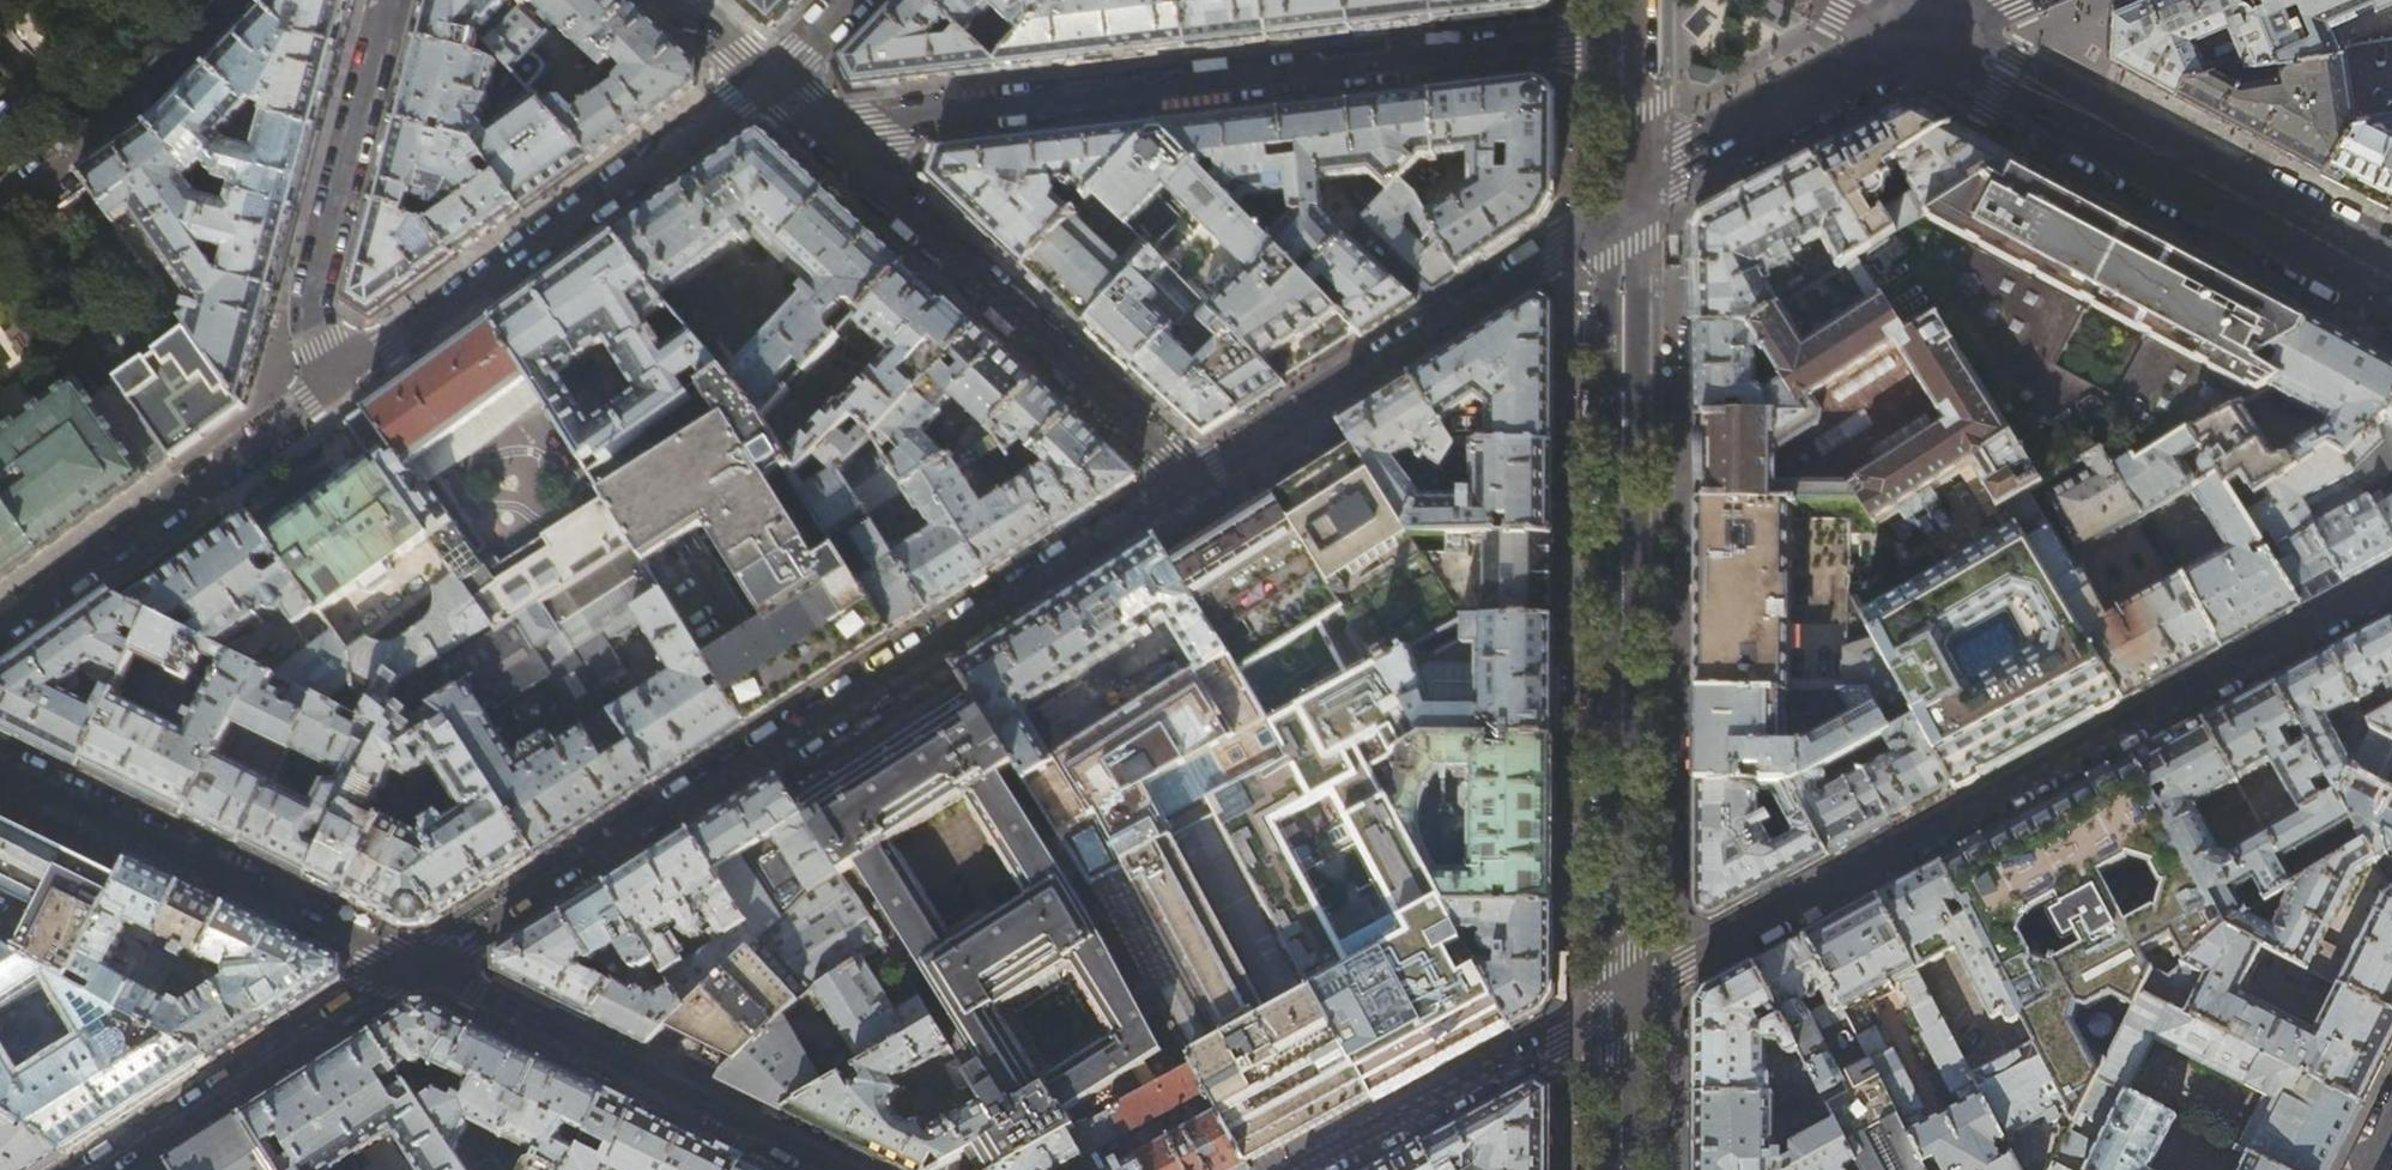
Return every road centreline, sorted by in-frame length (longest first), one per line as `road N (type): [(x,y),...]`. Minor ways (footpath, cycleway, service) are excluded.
road 1 (tertiary): [(1192,479),(417,966)]
road 2 (unclassified): [(1635,993),(2391,589)]
road 3 (residential): [(0,635),(342,379),(308,310),(390,0)]
road 4 (residential): [(1633,34),(818,127)]
road 5 (tertiary): [(1640,189),(1635,993)]
road 6 (tertiary): [(1640,189),(1192,479)]
road 7 (tertiary): [(1932,31),(2391,276)]
road 8 (residential): [(818,127),(1192,479)]
road 9 (residential): [(417,966),(841,1169)]
road 10 (residential): [(417,966),(0,761)]
road 11 (tertiary): [(417,966),(95,1169)]
road 12 (unclassified): [(1303,1169),(1635,993)]
road 13 (tertiary): [(1932,31),(1640,189)]
road 14 (tertiary): [(1635,993),(1635,1169)]
road 15 (tertiary): [(1633,34),(1640,189)]

